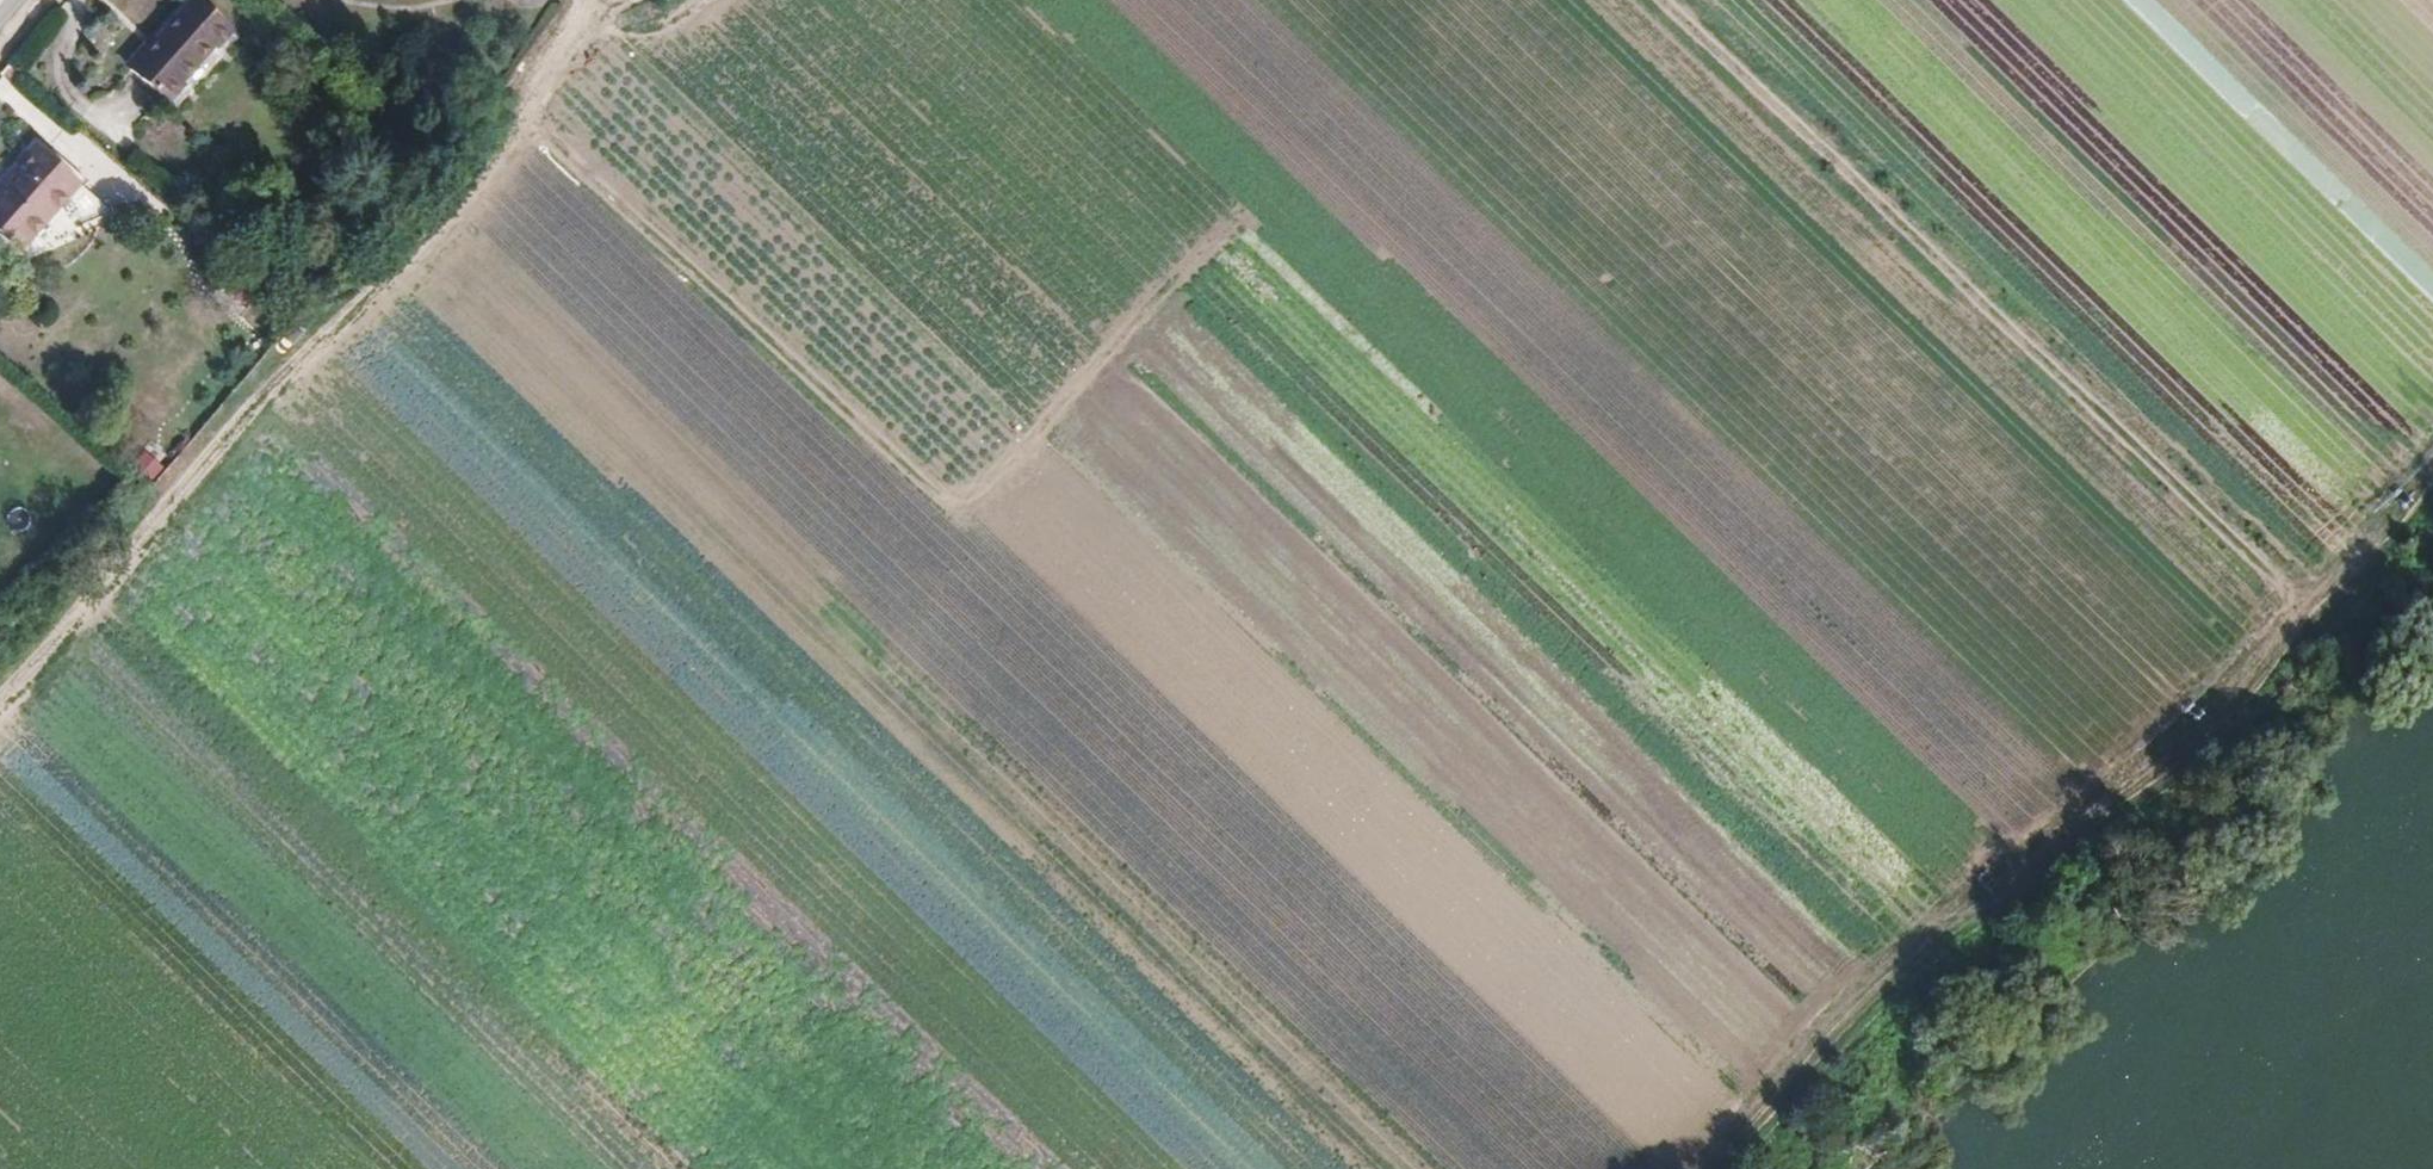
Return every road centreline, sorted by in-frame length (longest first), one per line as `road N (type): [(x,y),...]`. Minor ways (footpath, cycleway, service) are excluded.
road 1 (track): [(513,118),(556,142),(935,508),(971,562),(1004,532),(1168,320),(1447,0)]
road 2 (track): [(0,700),(445,203),(528,100),(588,0)]
road 3 (track): [(1664,0),(2318,607)]
road 4 (track): [(585,978),(962,583),(971,562)]

